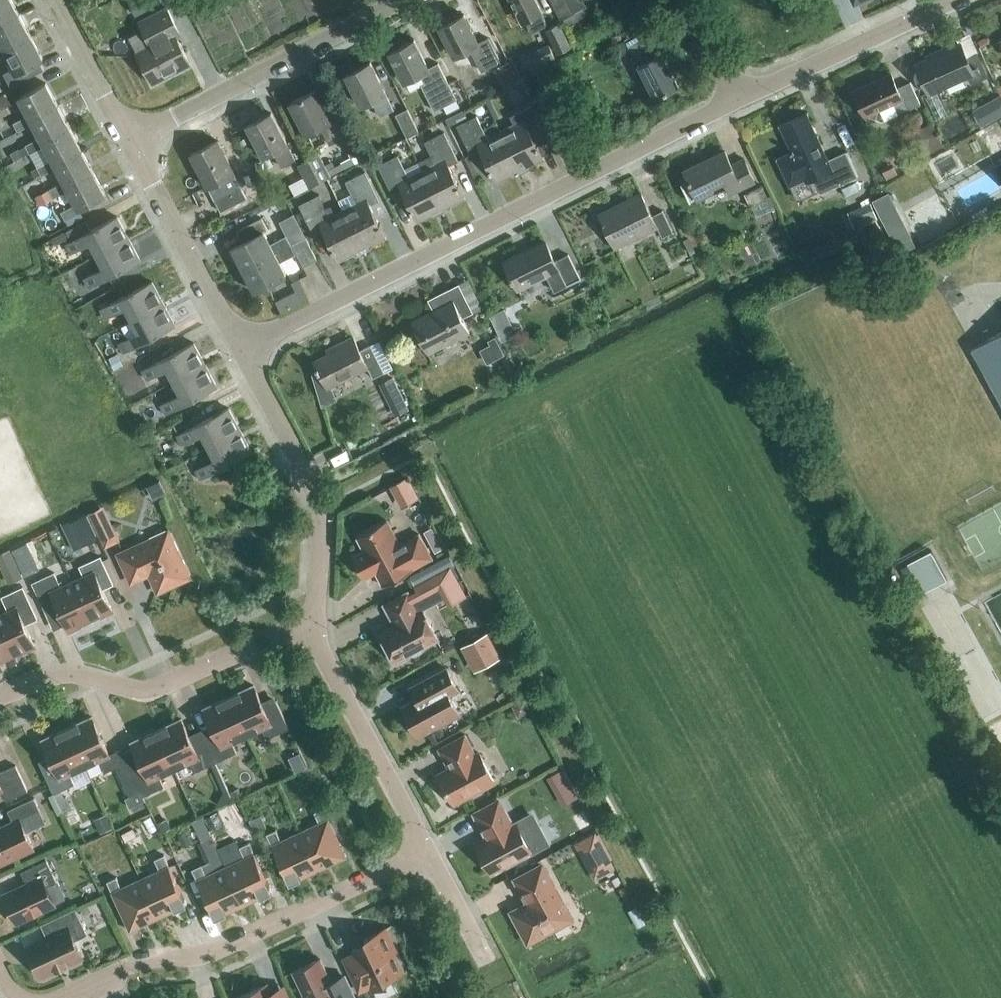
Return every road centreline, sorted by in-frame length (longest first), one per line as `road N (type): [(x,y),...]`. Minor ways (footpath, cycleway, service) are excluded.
road 1 (residential): [(242,353),(740,100)]
road 2 (residential): [(429,855),(219,956),(131,969),(69,997)]
road 3 (residential): [(0,699),(56,676),(136,694),(162,690),(314,622)]
road 4 (residential): [(131,140),(407,0)]
road 5 (residential): [(314,622),(318,501),(242,353)]
road 6 (residential): [(429,855),(314,622)]
road 7 (residential): [(242,353),(131,140)]
road 8 (residential): [(740,100),(956,0)]
road 9 (residential): [(131,140),(55,0)]

